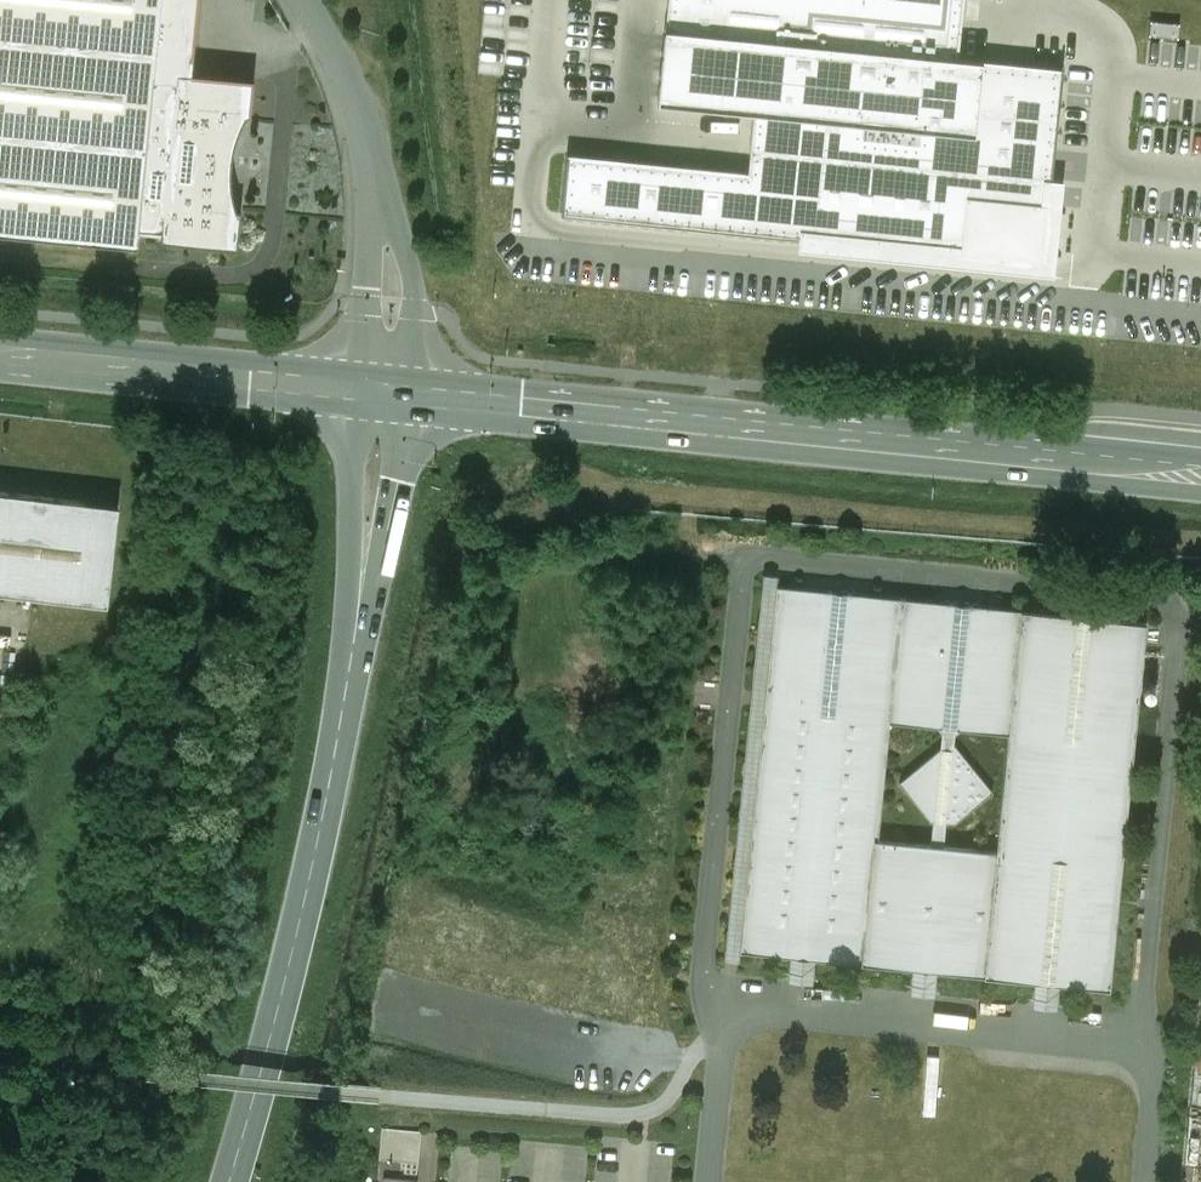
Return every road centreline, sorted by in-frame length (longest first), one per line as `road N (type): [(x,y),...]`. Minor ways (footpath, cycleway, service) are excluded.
road 1 (secondary): [(384,391),(1200,475)]
road 2 (secondary): [(226,1181),(283,988),(330,773),(384,391)]
road 3 (unclassified): [(384,391),(384,232),(373,151),(348,82),(303,0)]
road 4 (tertiary): [(384,391),(0,350)]

